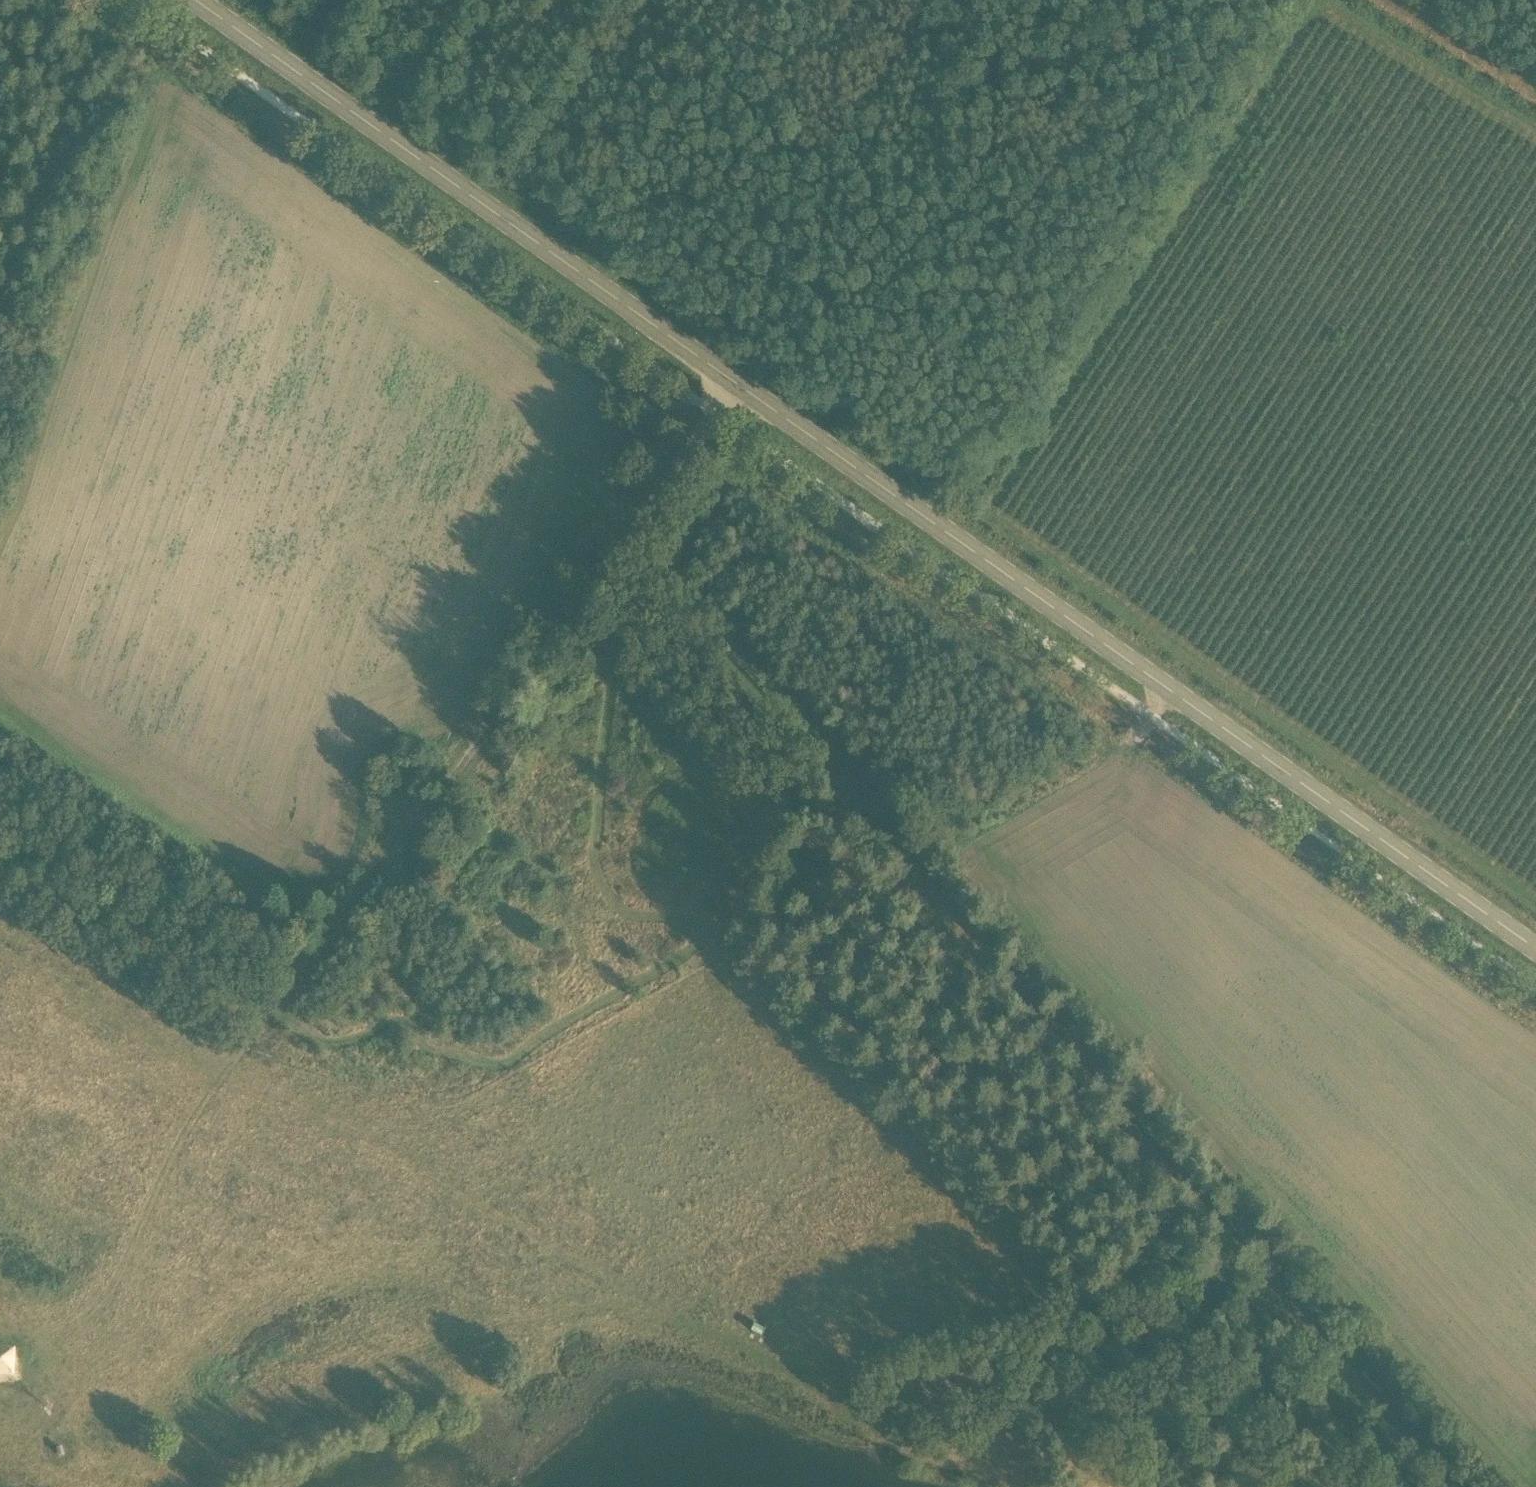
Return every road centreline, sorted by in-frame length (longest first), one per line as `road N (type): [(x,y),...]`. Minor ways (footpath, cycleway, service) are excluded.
road 1 (secondary): [(1535,951),(193,0)]
road 2 (track): [(740,387),(287,984)]
road 3 (track): [(1314,0),(1296,43),(1165,221),(966,548)]
road 4 (track): [(1310,8),(1535,138)]

